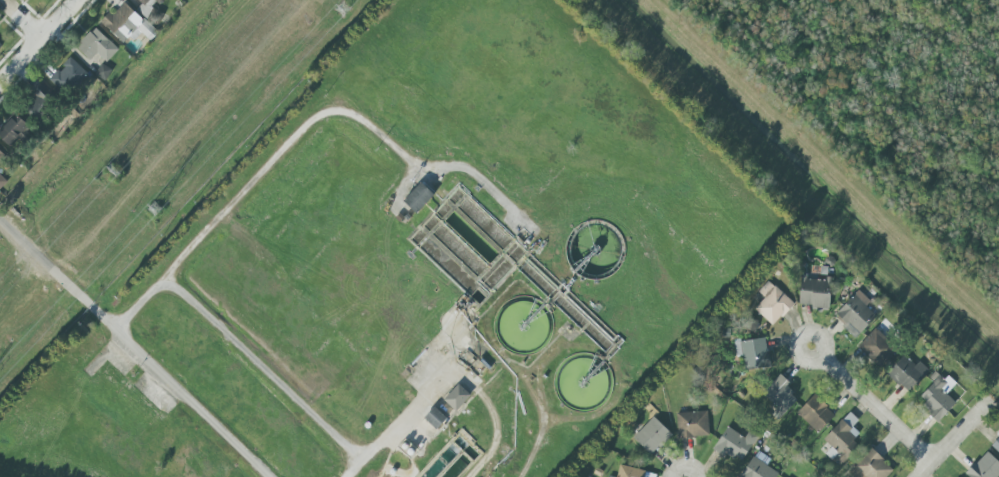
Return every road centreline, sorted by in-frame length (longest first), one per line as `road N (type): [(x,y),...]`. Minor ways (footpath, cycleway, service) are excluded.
road 1 (residential): [(823,351),(937,460)]

